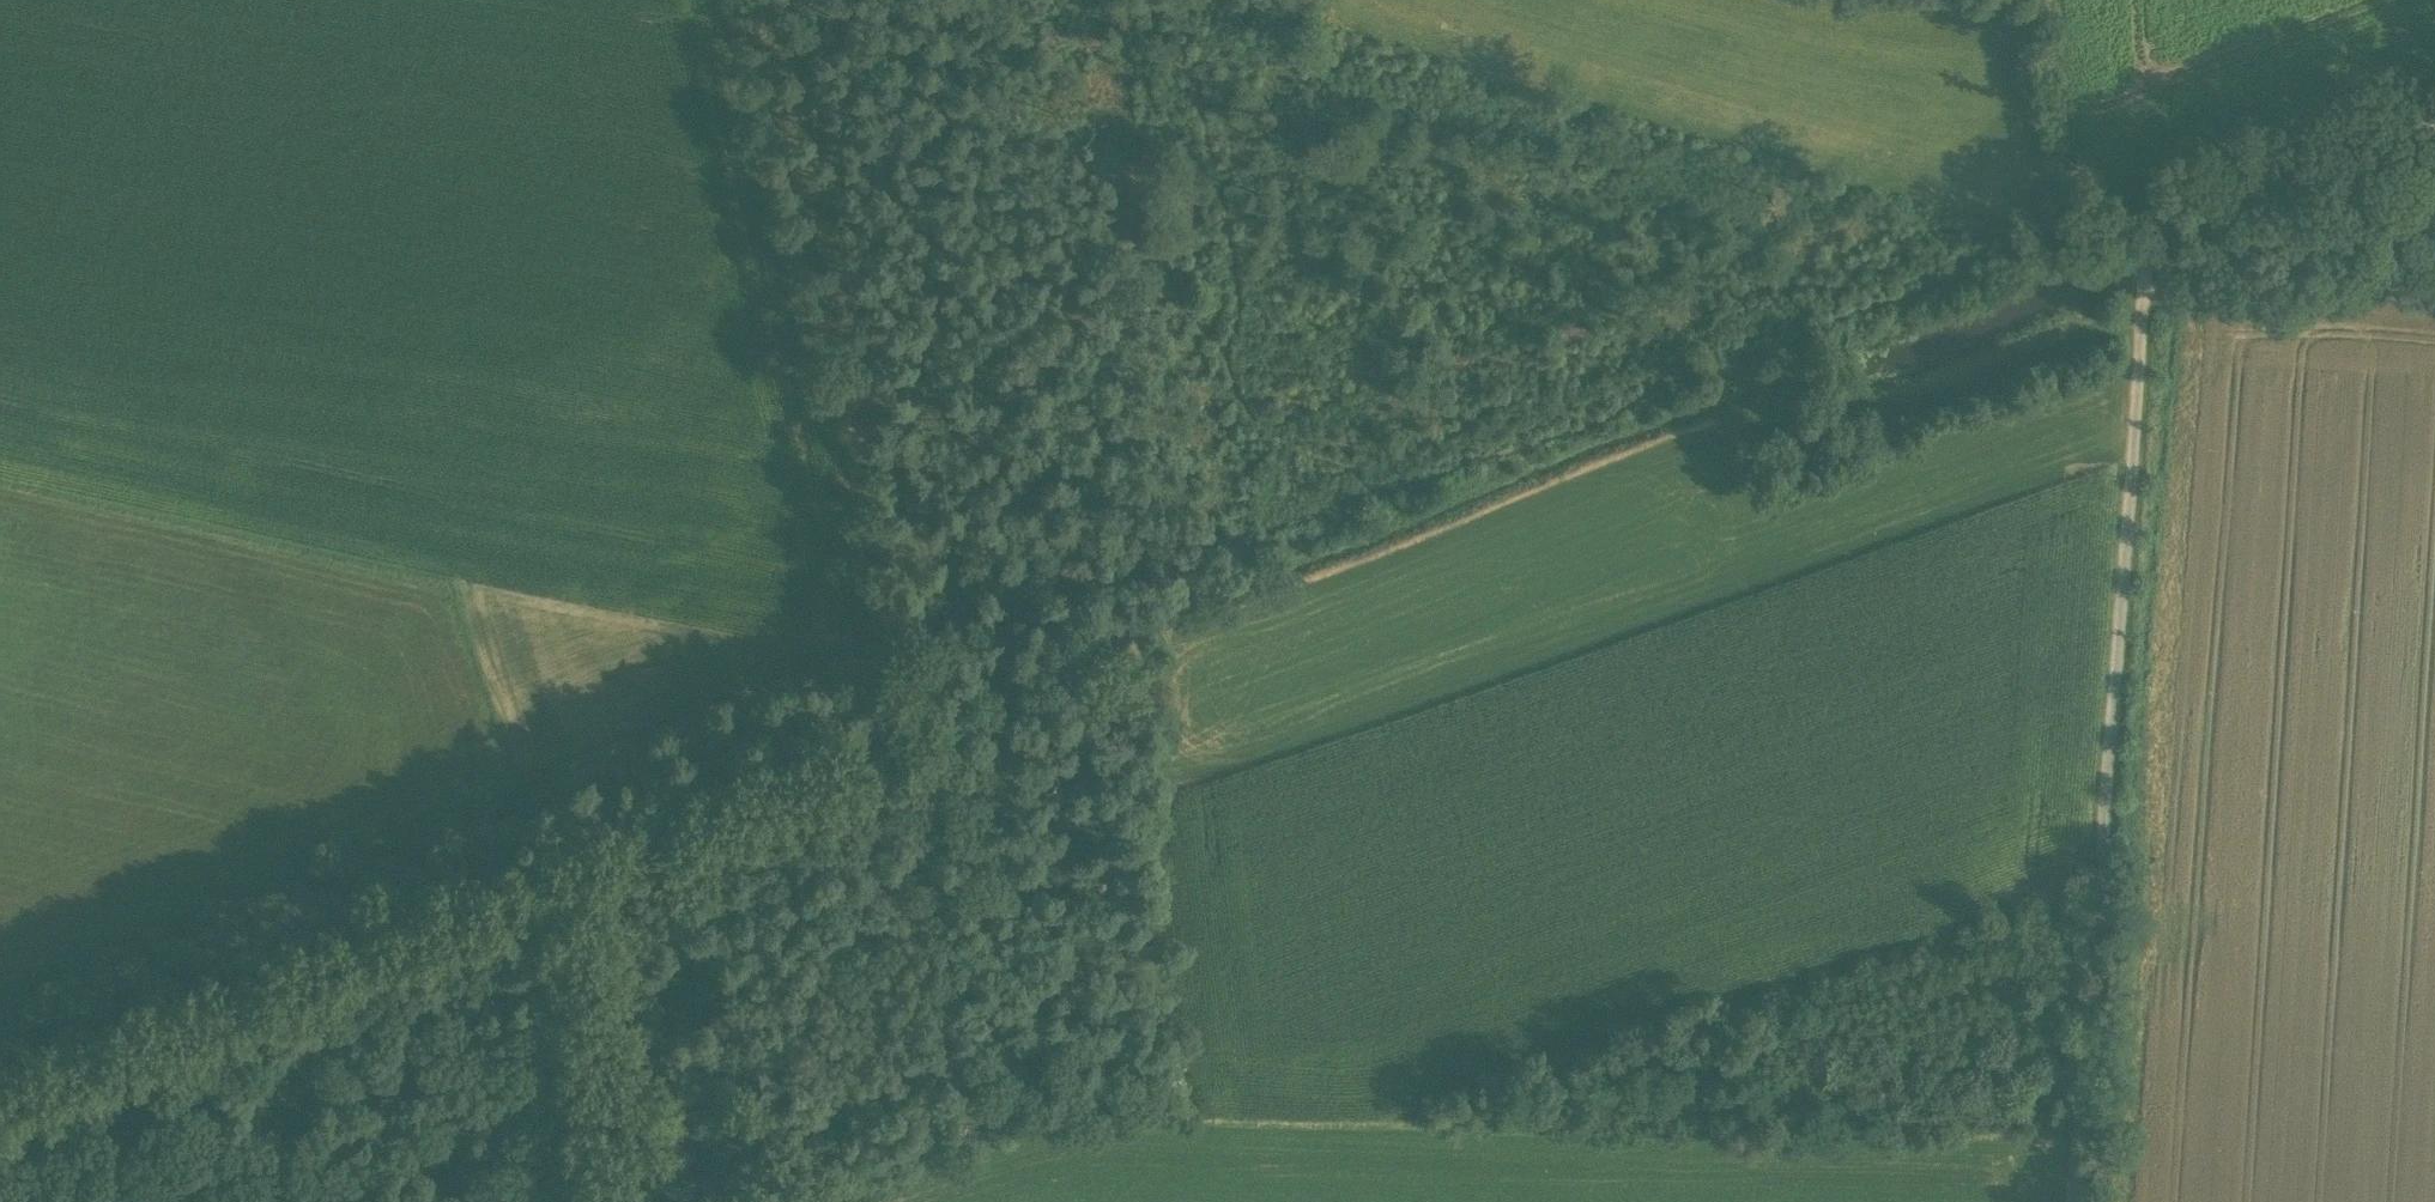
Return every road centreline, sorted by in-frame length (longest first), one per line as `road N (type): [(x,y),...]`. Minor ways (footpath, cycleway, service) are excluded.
road 1 (track): [(2075,1201),(2146,298),(2154,253),(2169,227)]
road 2 (track): [(2169,227),(2434,120)]

